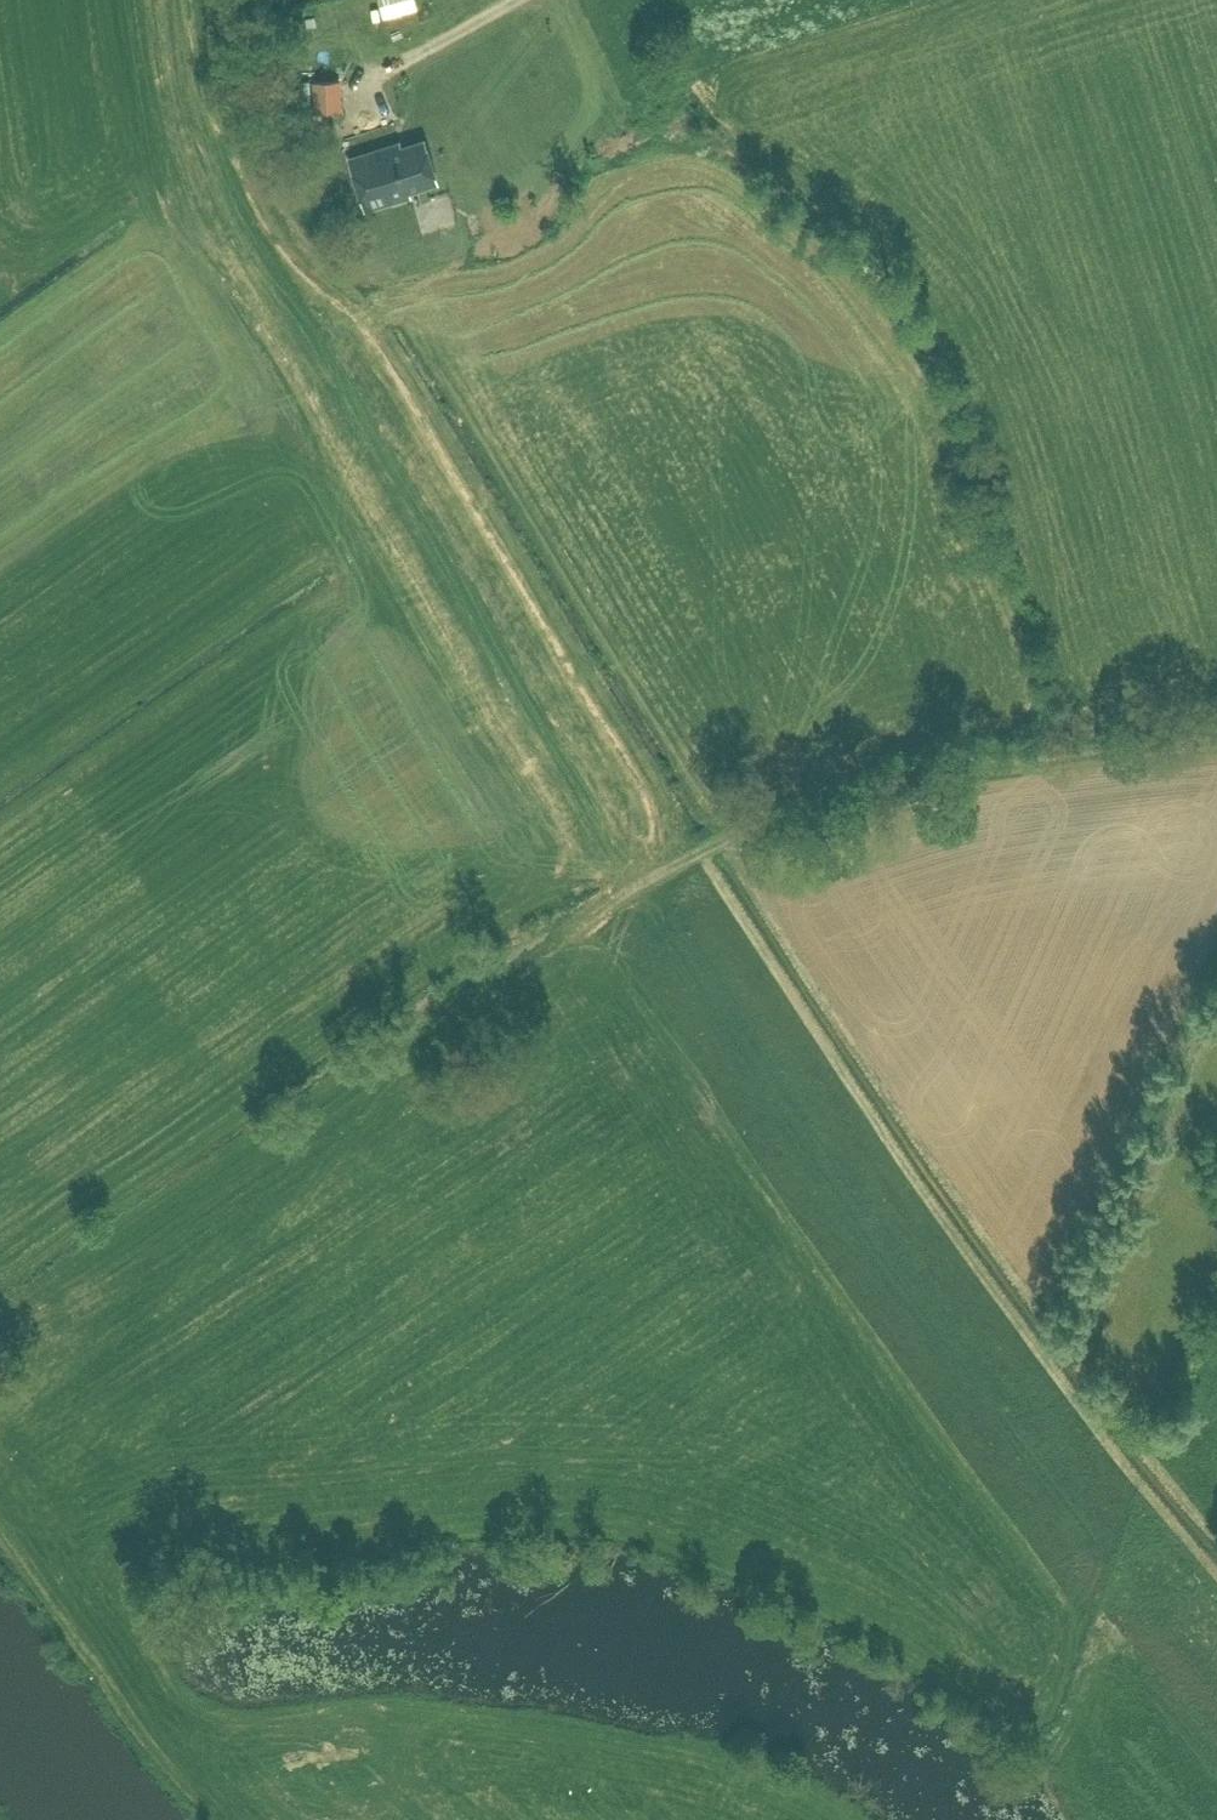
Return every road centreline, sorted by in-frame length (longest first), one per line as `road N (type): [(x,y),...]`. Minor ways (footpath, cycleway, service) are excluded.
road 1 (track): [(1216,730),(1022,745),(797,795),(600,900),(409,1030)]

